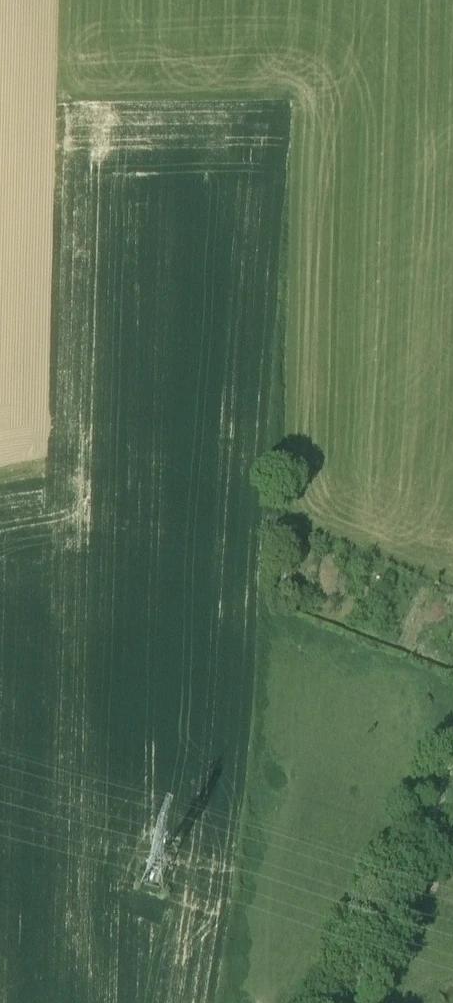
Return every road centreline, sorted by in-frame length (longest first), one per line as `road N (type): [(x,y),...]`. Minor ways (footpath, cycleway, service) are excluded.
road 1 (track): [(341,1002),(452,765)]

